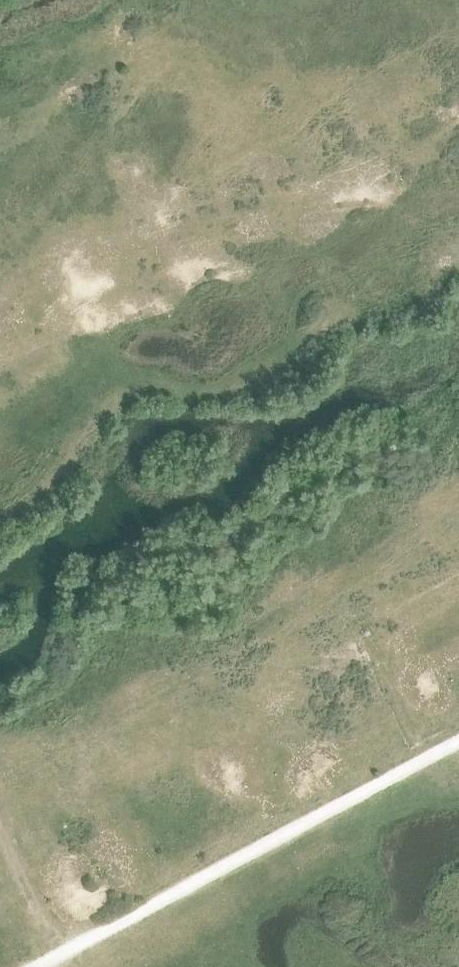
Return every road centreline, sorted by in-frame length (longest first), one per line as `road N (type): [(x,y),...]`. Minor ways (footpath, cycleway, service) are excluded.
road 1 (track): [(35,966),(458,741)]
road 2 (track): [(0,839),(58,955)]

